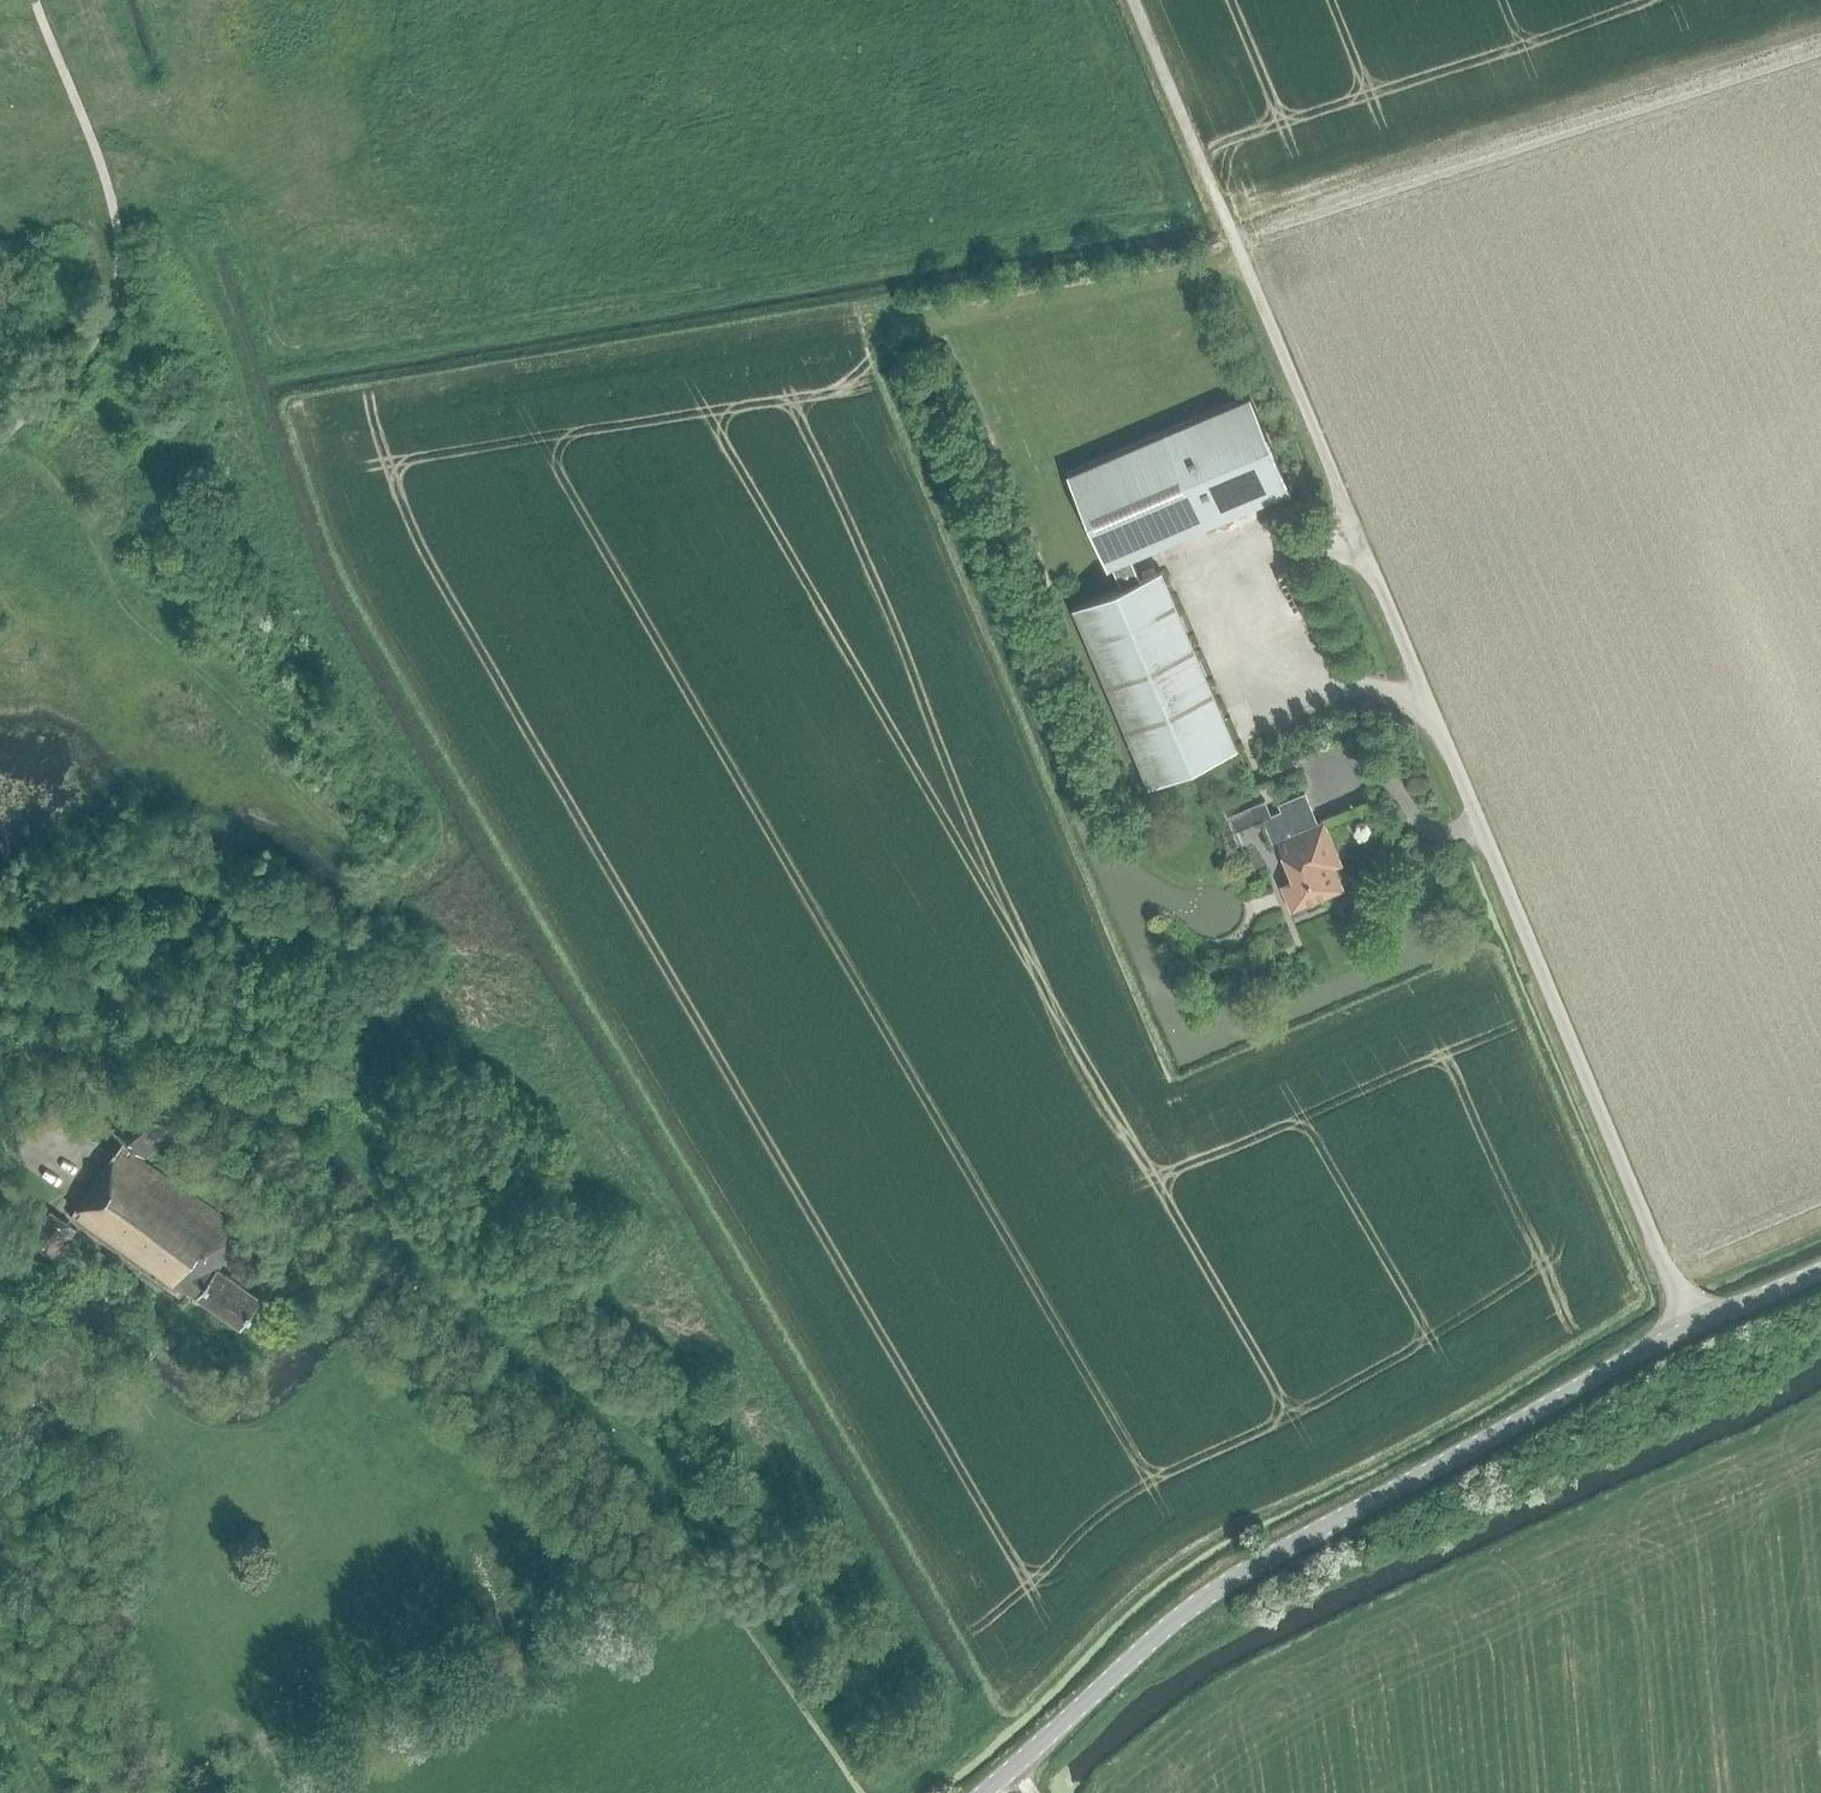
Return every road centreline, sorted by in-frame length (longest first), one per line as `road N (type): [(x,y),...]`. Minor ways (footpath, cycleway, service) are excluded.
road 1 (unclassified): [(985,1792),(1215,1590),(1641,1351),(1820,1271)]

